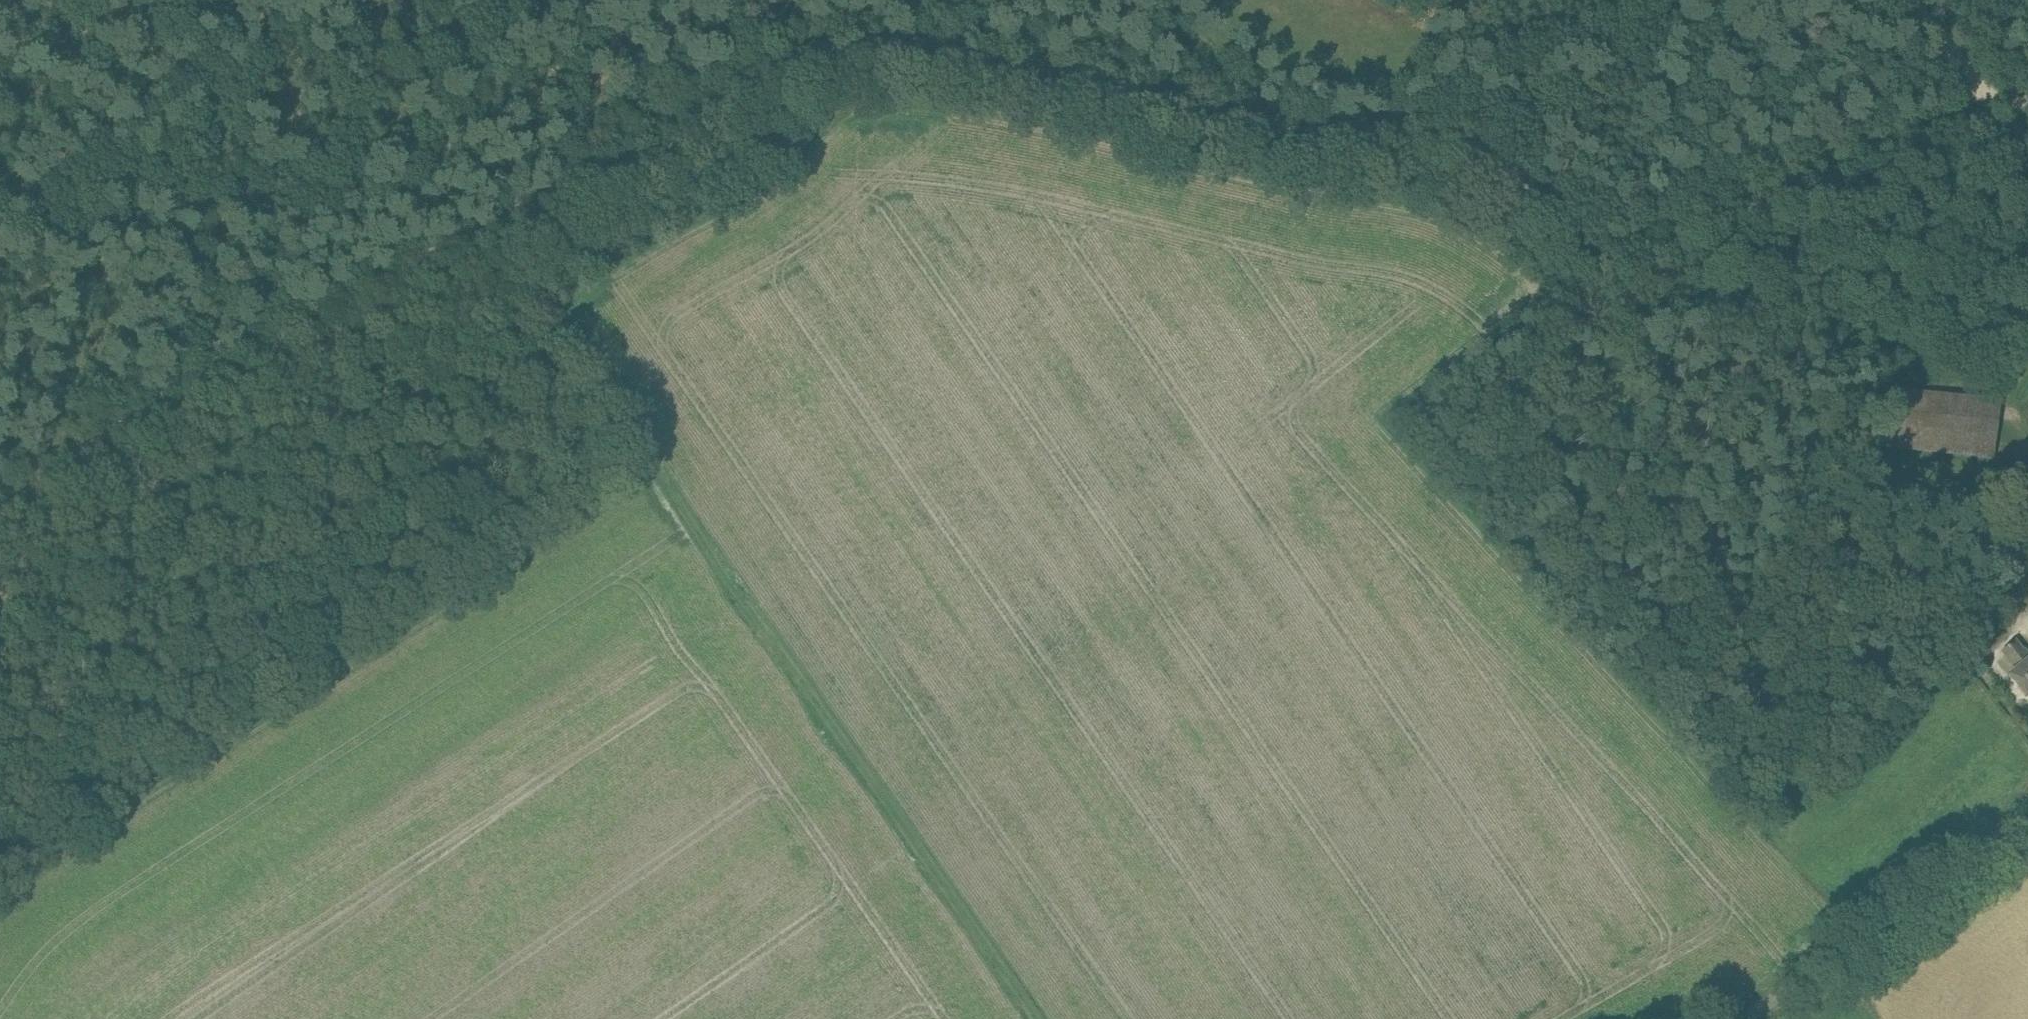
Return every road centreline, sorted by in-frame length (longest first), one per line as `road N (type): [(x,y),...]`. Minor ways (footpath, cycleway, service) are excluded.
road 1 (track): [(805,42),(576,184),(182,390),(0,511)]
road 2 (track): [(1030,1018),(742,604)]
road 3 (unclassified): [(1741,1018),(1943,893),(2027,826)]
road 4 (track): [(1912,0),(1995,103)]

